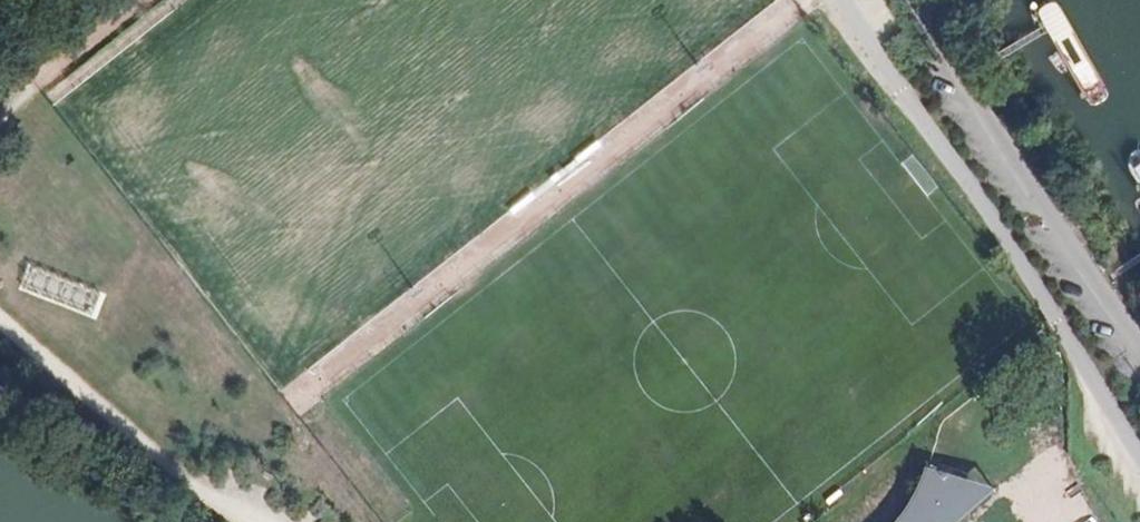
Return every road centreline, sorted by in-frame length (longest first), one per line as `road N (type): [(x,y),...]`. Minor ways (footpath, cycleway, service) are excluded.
road 1 (residential): [(924,0),(1139,345)]

